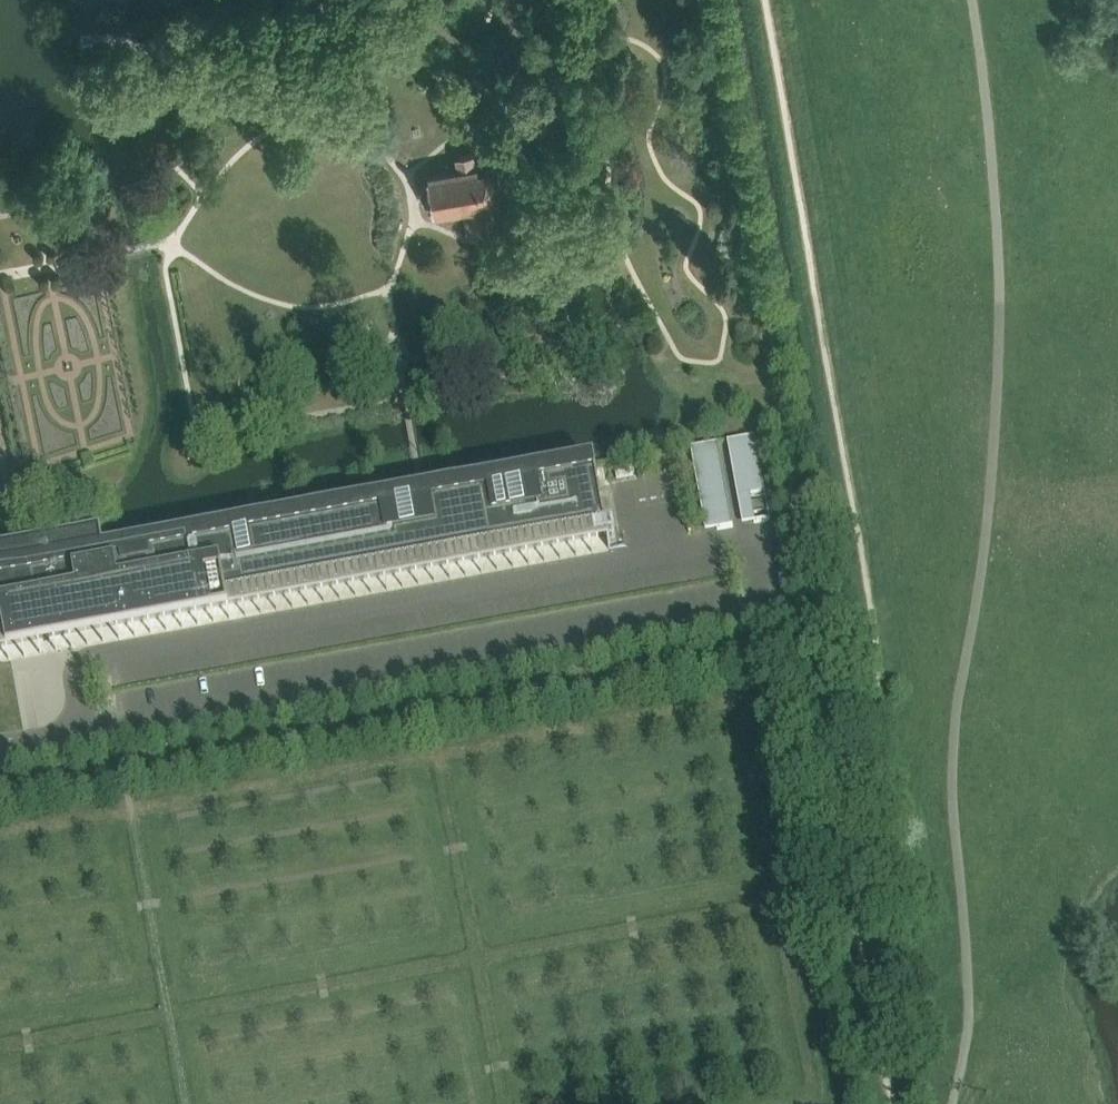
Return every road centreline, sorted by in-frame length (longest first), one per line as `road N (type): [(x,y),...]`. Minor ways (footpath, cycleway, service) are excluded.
road 1 (track): [(752,537),(791,522),(798,497),(708,0)]

